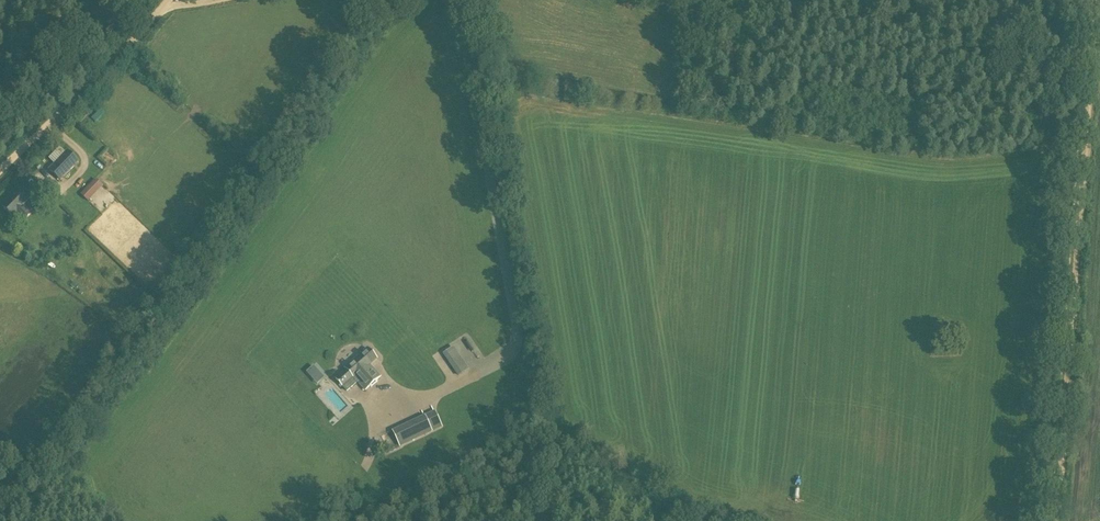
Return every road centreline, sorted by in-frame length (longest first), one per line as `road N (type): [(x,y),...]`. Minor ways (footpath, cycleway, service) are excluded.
road 1 (track): [(1099,70),(1064,520)]
road 2 (track): [(0,172),(162,9)]

